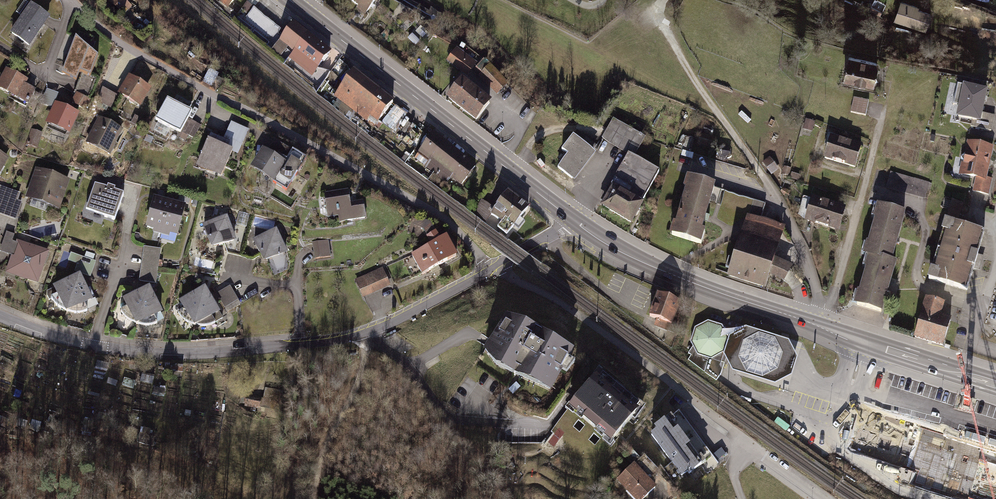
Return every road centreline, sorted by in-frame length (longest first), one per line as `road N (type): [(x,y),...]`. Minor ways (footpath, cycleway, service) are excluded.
road 1 (tertiary): [(571,219),(394,321),(334,339),(150,352),(64,338),(0,315)]
road 2 (residential): [(817,326),(816,293),(790,223),(652,2)]
road 3 (primary): [(571,219),(290,0)]
road 4 (primary): [(817,326),(637,260),(571,219)]
road 5 (residential): [(817,326),(829,315),(884,110)]
road 6 (primary): [(995,384),(817,326)]
road 7 (track): [(312,498),(369,331)]
road 8 (residential): [(218,97),(106,33),(72,0)]

